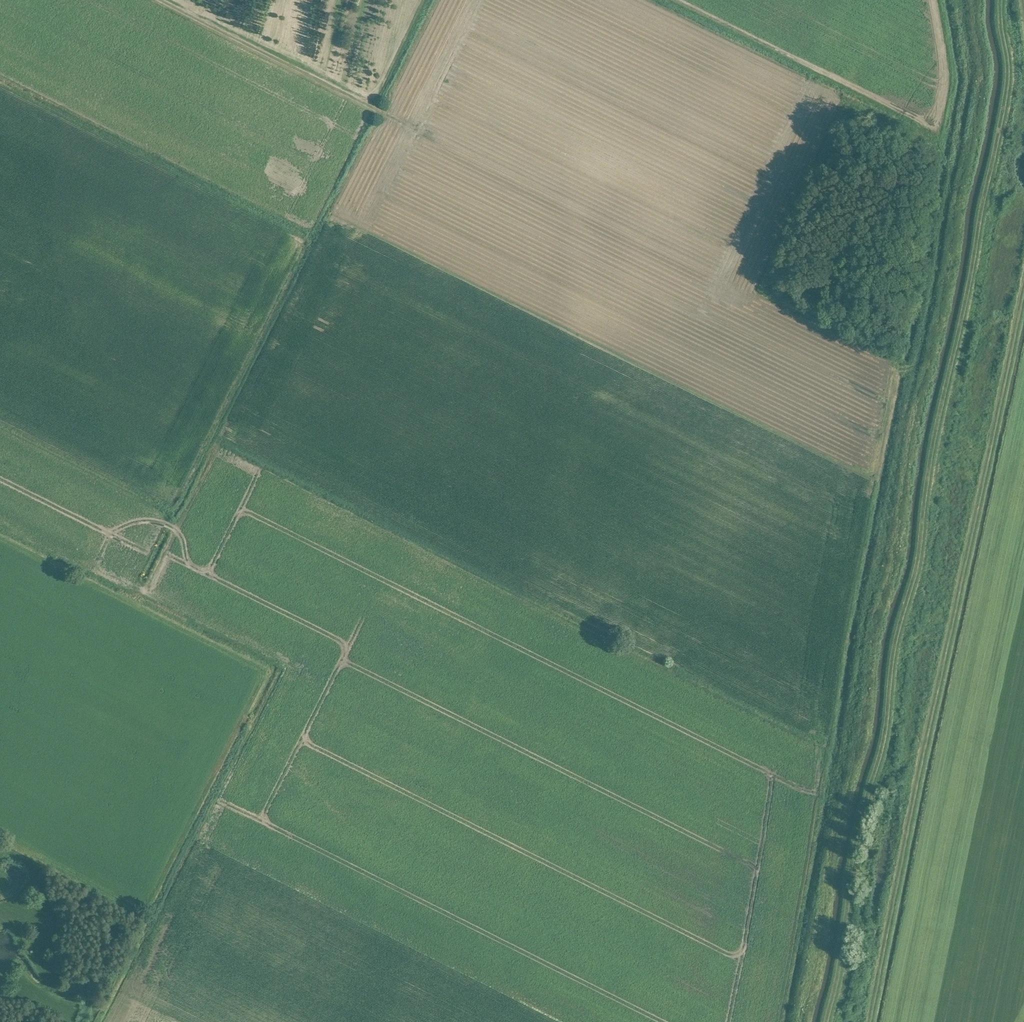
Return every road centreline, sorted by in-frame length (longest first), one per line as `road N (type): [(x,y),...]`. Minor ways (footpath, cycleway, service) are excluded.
road 1 (track): [(0,519),(283,661),(285,683)]
road 2 (track): [(161,0),(396,118)]

